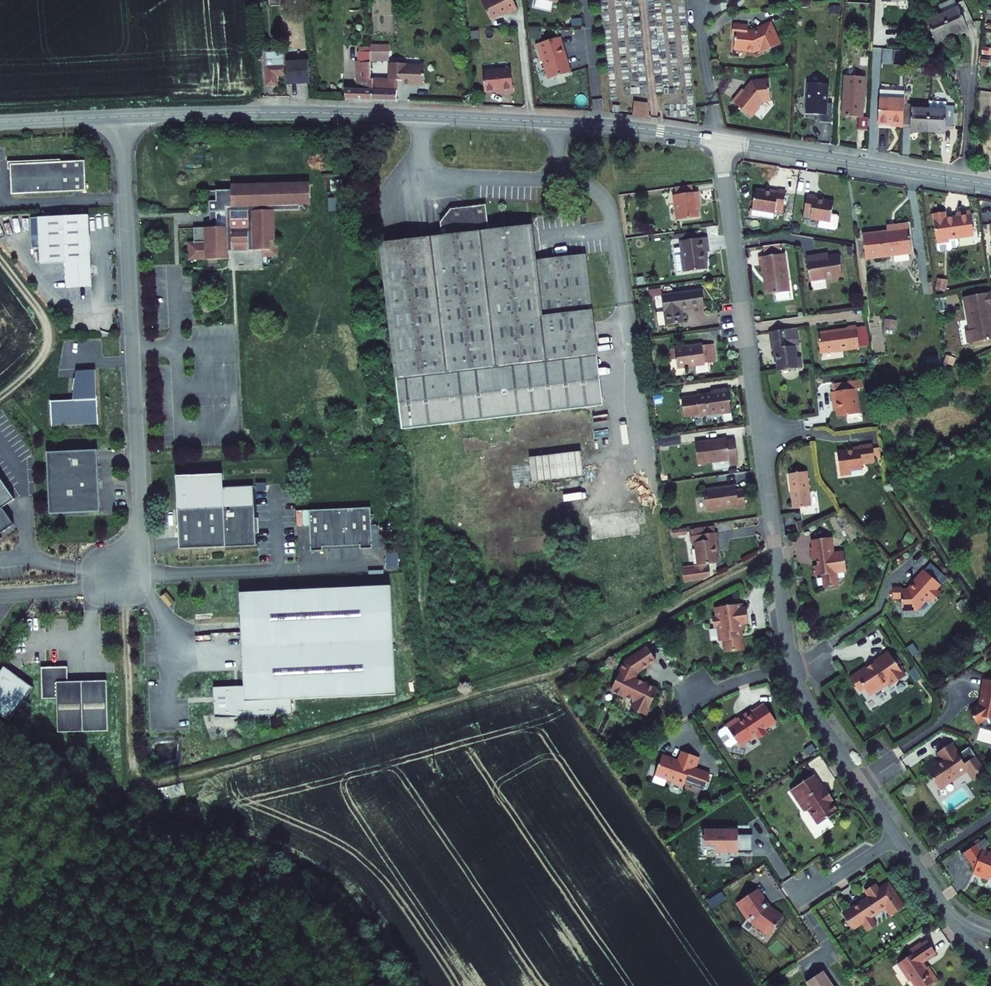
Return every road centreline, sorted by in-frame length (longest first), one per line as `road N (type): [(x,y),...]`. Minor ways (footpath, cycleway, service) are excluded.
road 1 (track): [(126,586),(135,776),(125,795),(546,674),(776,555)]
road 2 (tertiary): [(123,117),(355,113),(623,126),(721,141)]
road 3 (residential): [(721,141),(791,666)]
road 4 (track): [(0,750),(92,793),(125,795),(146,813),(311,879),(347,915),(393,985)]
road 5 (residential): [(123,117),(139,525),(126,586)]
road 6 (tertiary): [(721,141),(990,185)]
road 7 (residential): [(791,666),(807,704),(897,837)]
road 8 (track): [(0,259),(34,302),(49,341),(37,364),(0,394)]
road 9 (tertiary): [(0,122),(123,117)]

